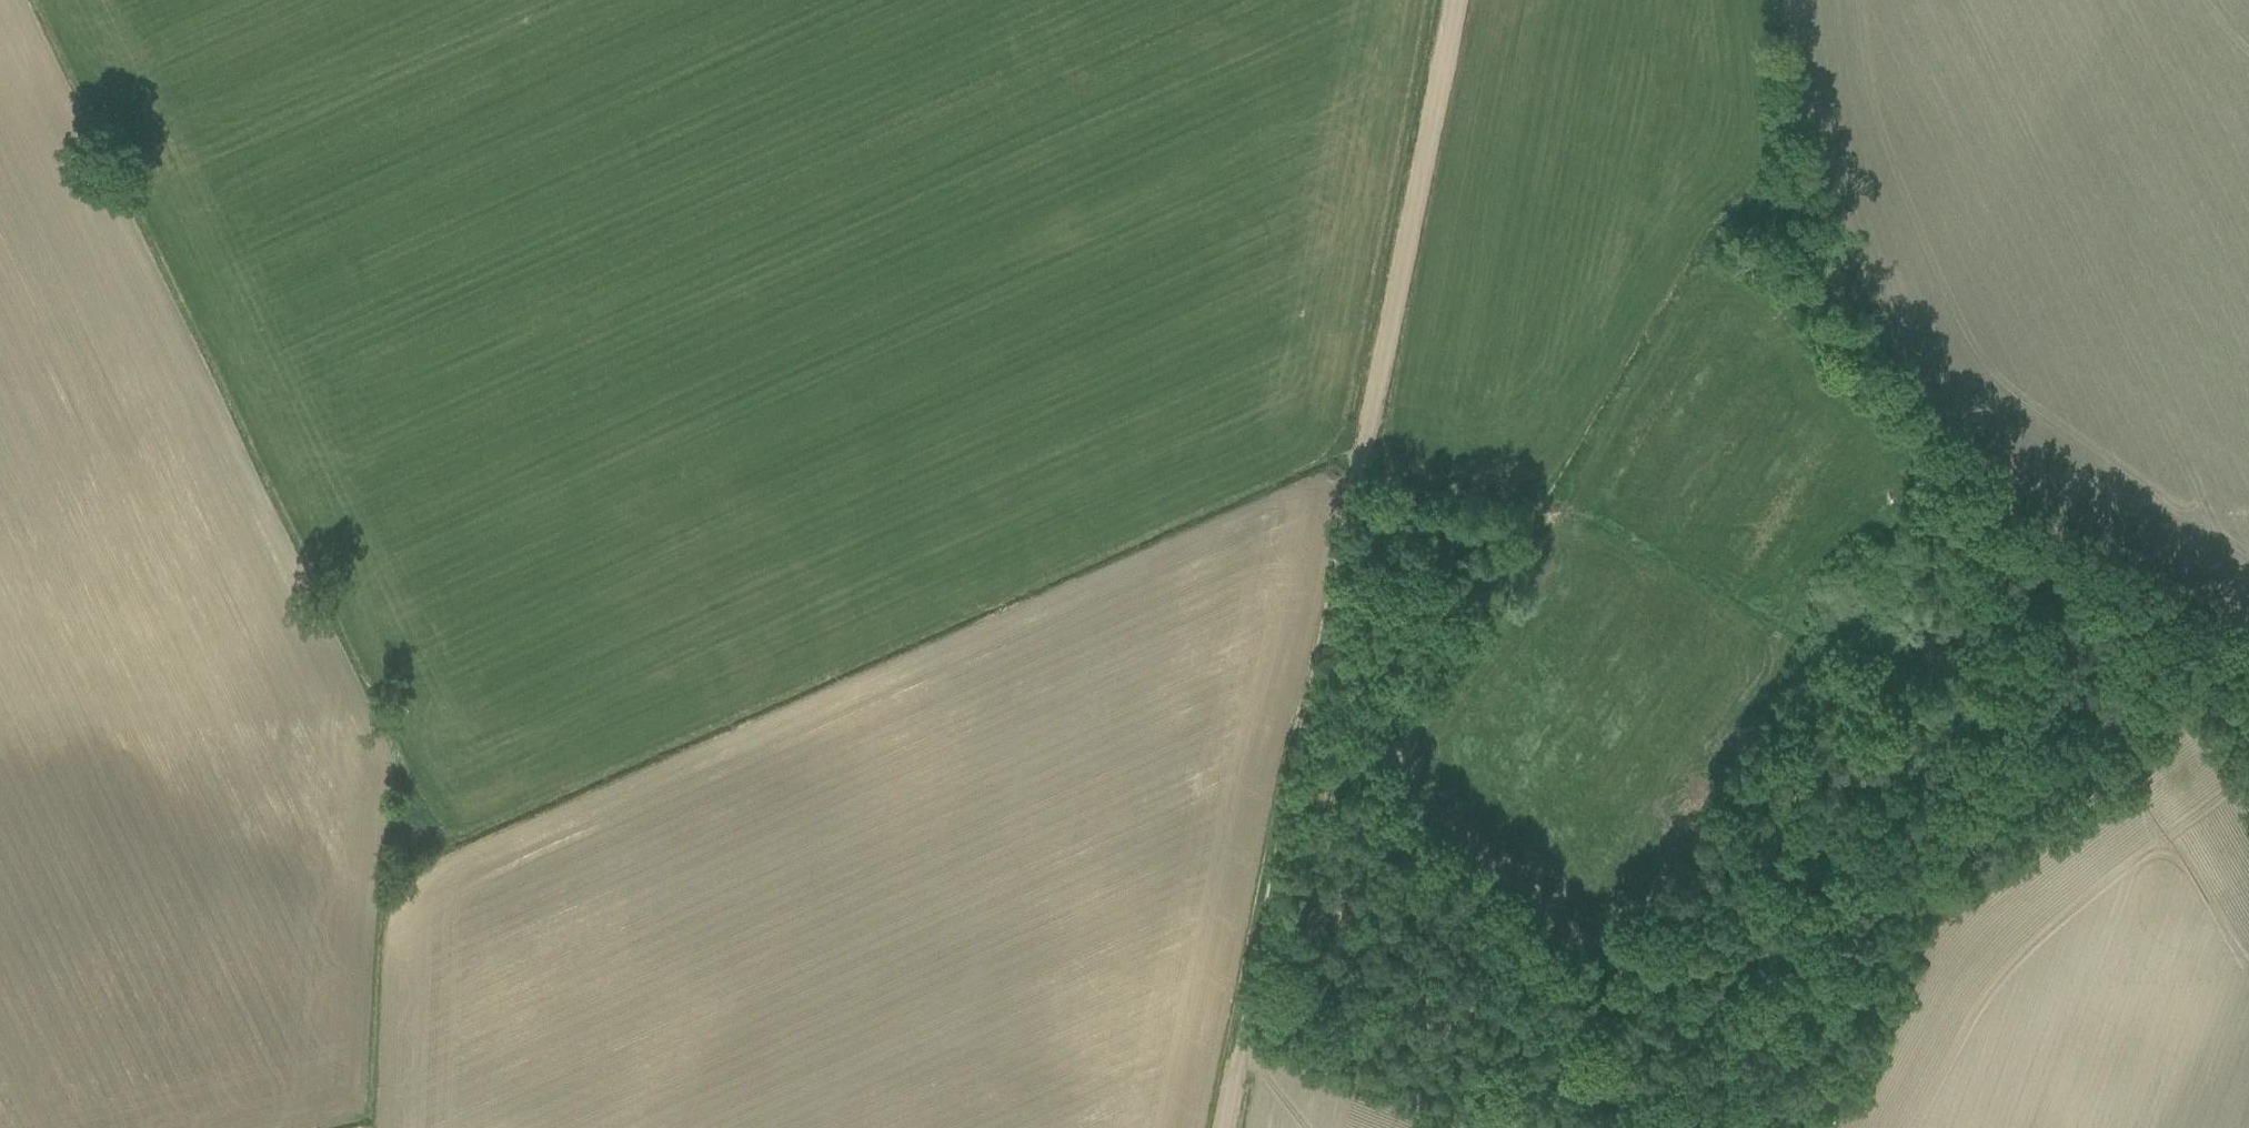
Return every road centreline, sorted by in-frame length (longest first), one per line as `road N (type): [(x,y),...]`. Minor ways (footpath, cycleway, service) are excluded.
road 1 (track): [(1456,0),(1224,1127)]

